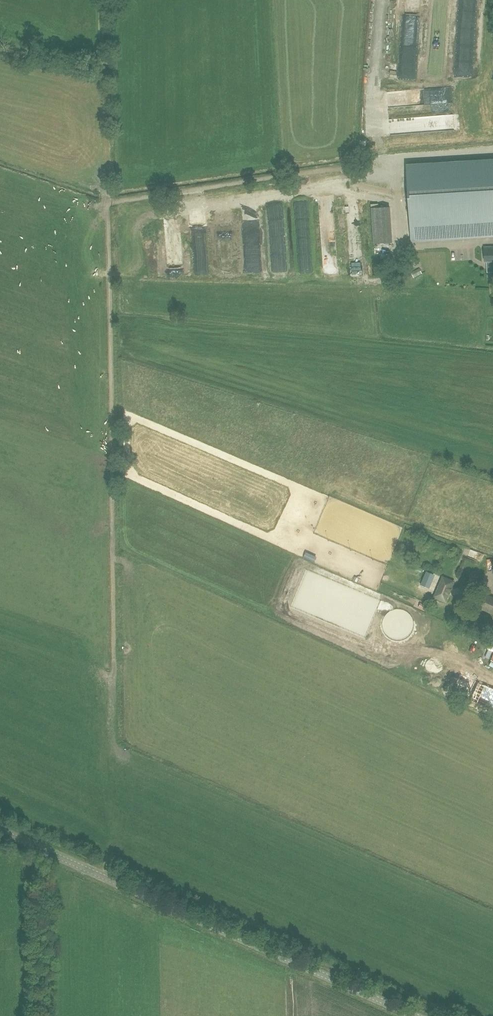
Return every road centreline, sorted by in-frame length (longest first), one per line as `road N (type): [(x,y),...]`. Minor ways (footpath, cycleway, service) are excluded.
road 1 (unclassified): [(416,1015),(0,830)]

